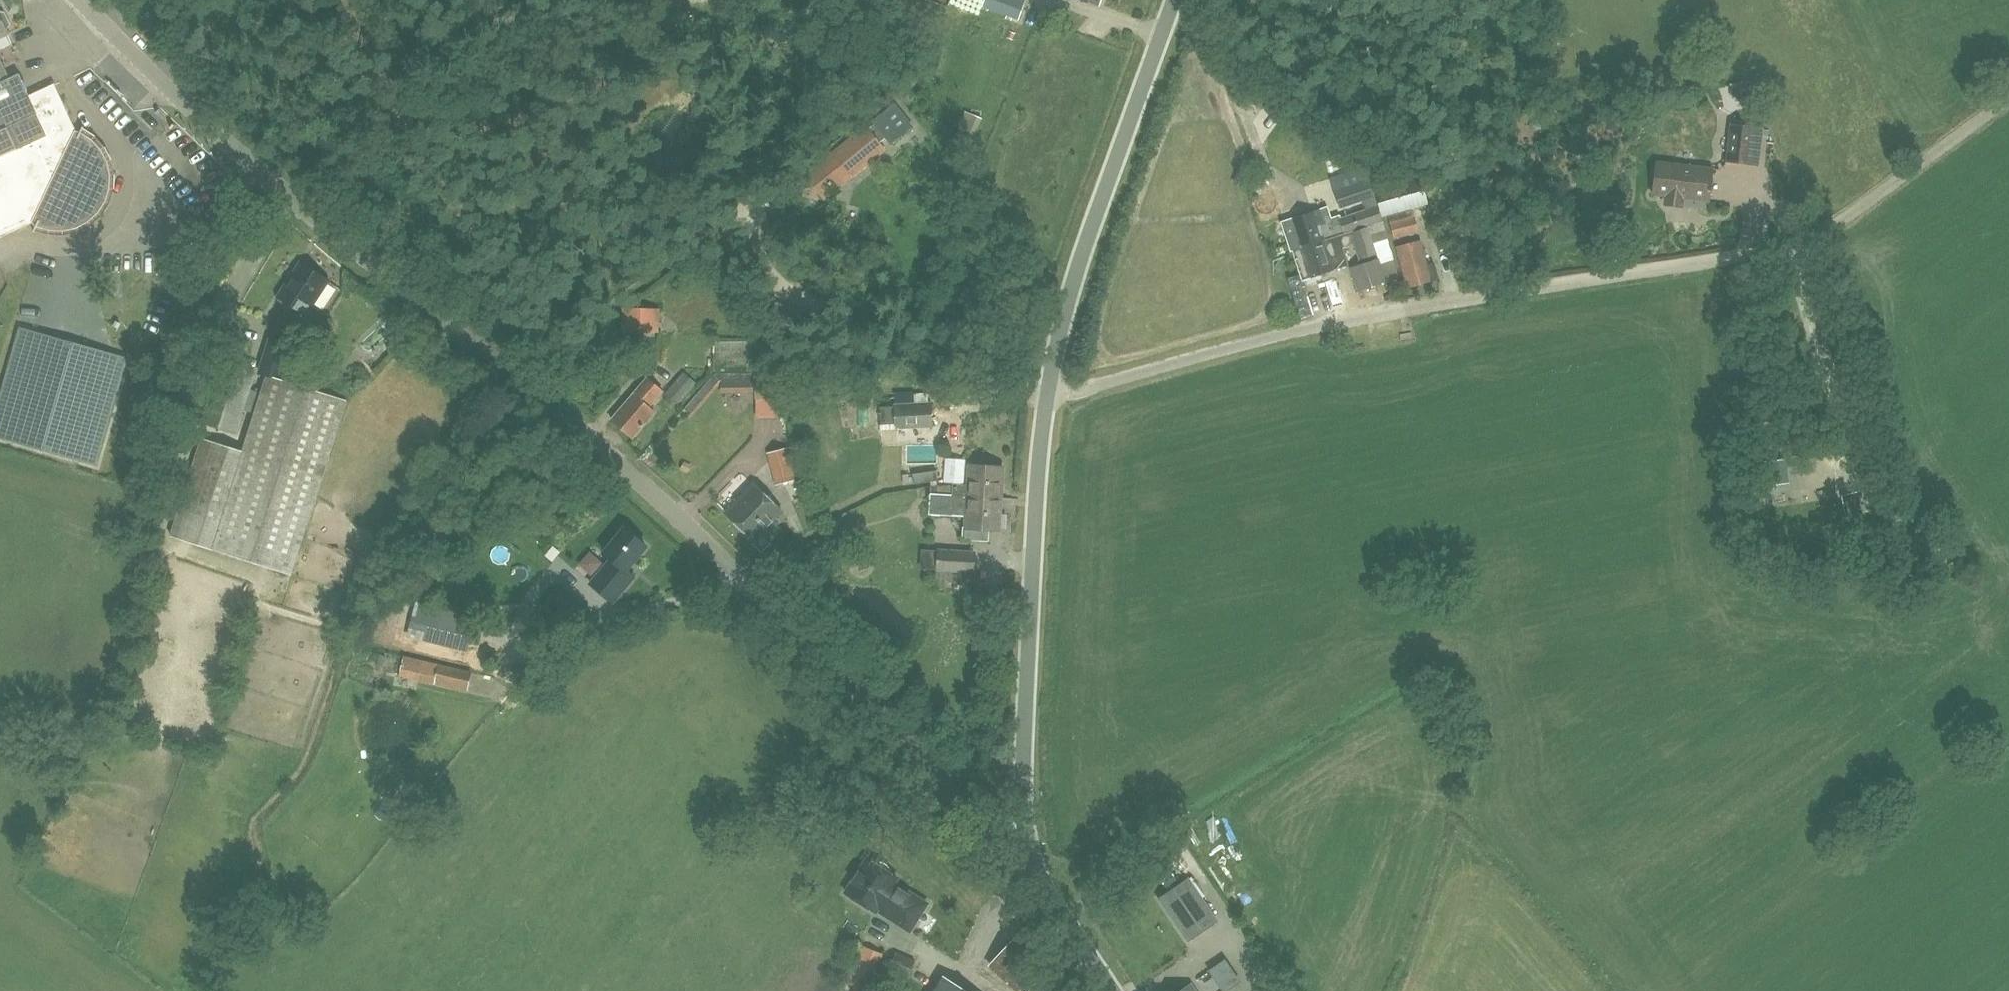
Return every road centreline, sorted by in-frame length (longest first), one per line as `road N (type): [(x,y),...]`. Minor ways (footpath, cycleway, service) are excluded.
road 1 (unclassified): [(1032,868),(741,576),(419,294),(294,200),(82,0)]
road 2 (unclassified): [(1032,868),(1027,757),(1043,439),(1089,247),(1177,0)]
road 3 (track): [(741,576),(595,649),(487,739),(269,971)]
road 4 (track): [(1800,249),(2008,101)]
road 5 (unclassified): [(1113,990),(1032,868)]

